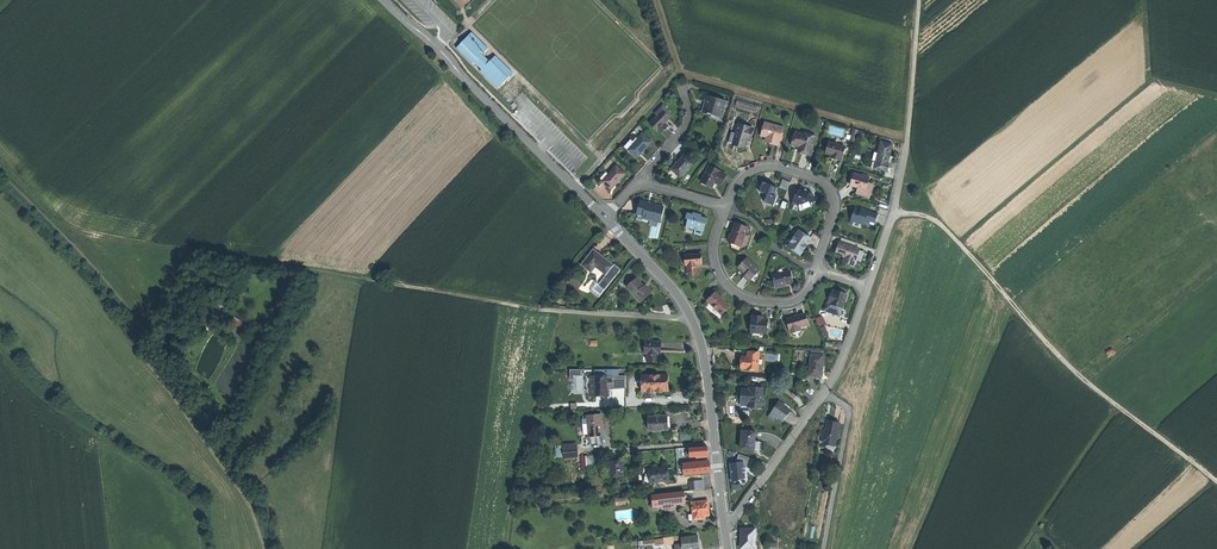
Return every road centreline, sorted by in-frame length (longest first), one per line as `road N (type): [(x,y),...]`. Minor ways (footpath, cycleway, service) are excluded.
road 1 (track): [(919,0),(907,141),(892,217),(908,213),(936,222),(1075,373),(1216,484)]
road 2 (track): [(693,319),(539,309),(56,229)]
road 3 (track): [(0,173),(152,340),(140,353),(249,505),(263,548)]
road 4 (tertiary): [(605,218),(693,319),(725,525)]
road 5 (tertiary): [(386,0),(605,218)]
road 6 (residential): [(868,288),(838,371),(725,525)]
road 7 (track): [(508,548),(513,491),(562,311)]
road 8 (residential): [(725,207),(744,176),(761,168),(825,183),(837,210),(816,271)]
road 9 (residential): [(816,271),(795,303),(736,293),(714,252),(725,207)]
road 10 (track): [(657,0),(678,74),(610,148)]
road 11 (track): [(1143,0),(1148,80),(1216,96)]

